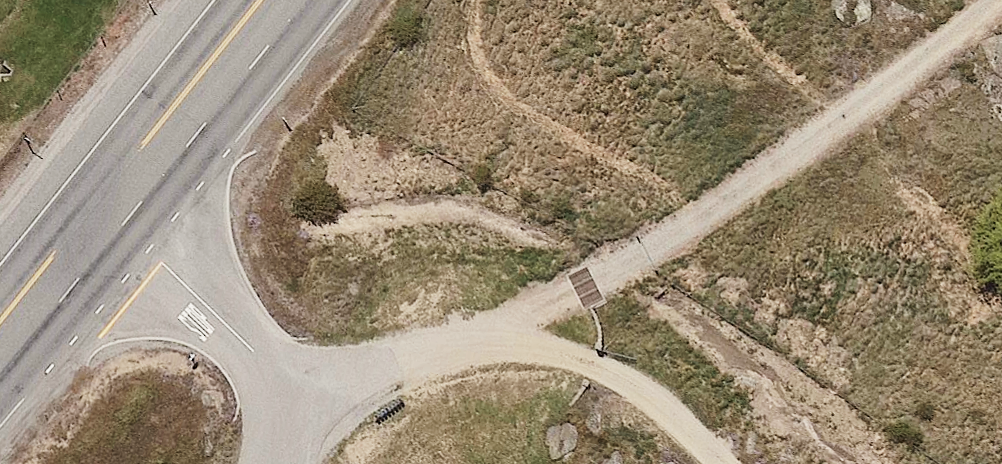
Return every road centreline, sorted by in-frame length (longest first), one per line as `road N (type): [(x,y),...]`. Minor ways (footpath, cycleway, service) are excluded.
road 1 (unclassified): [(269,463),(287,414),(258,367),(161,264),(89,207)]
road 2 (track): [(474,0),(480,70),(515,107),(702,211)]
road 3 (primary): [(257,0),(89,207)]
road 4 (track): [(721,0),(837,115)]
road 5 (primary): [(89,207),(0,316)]

